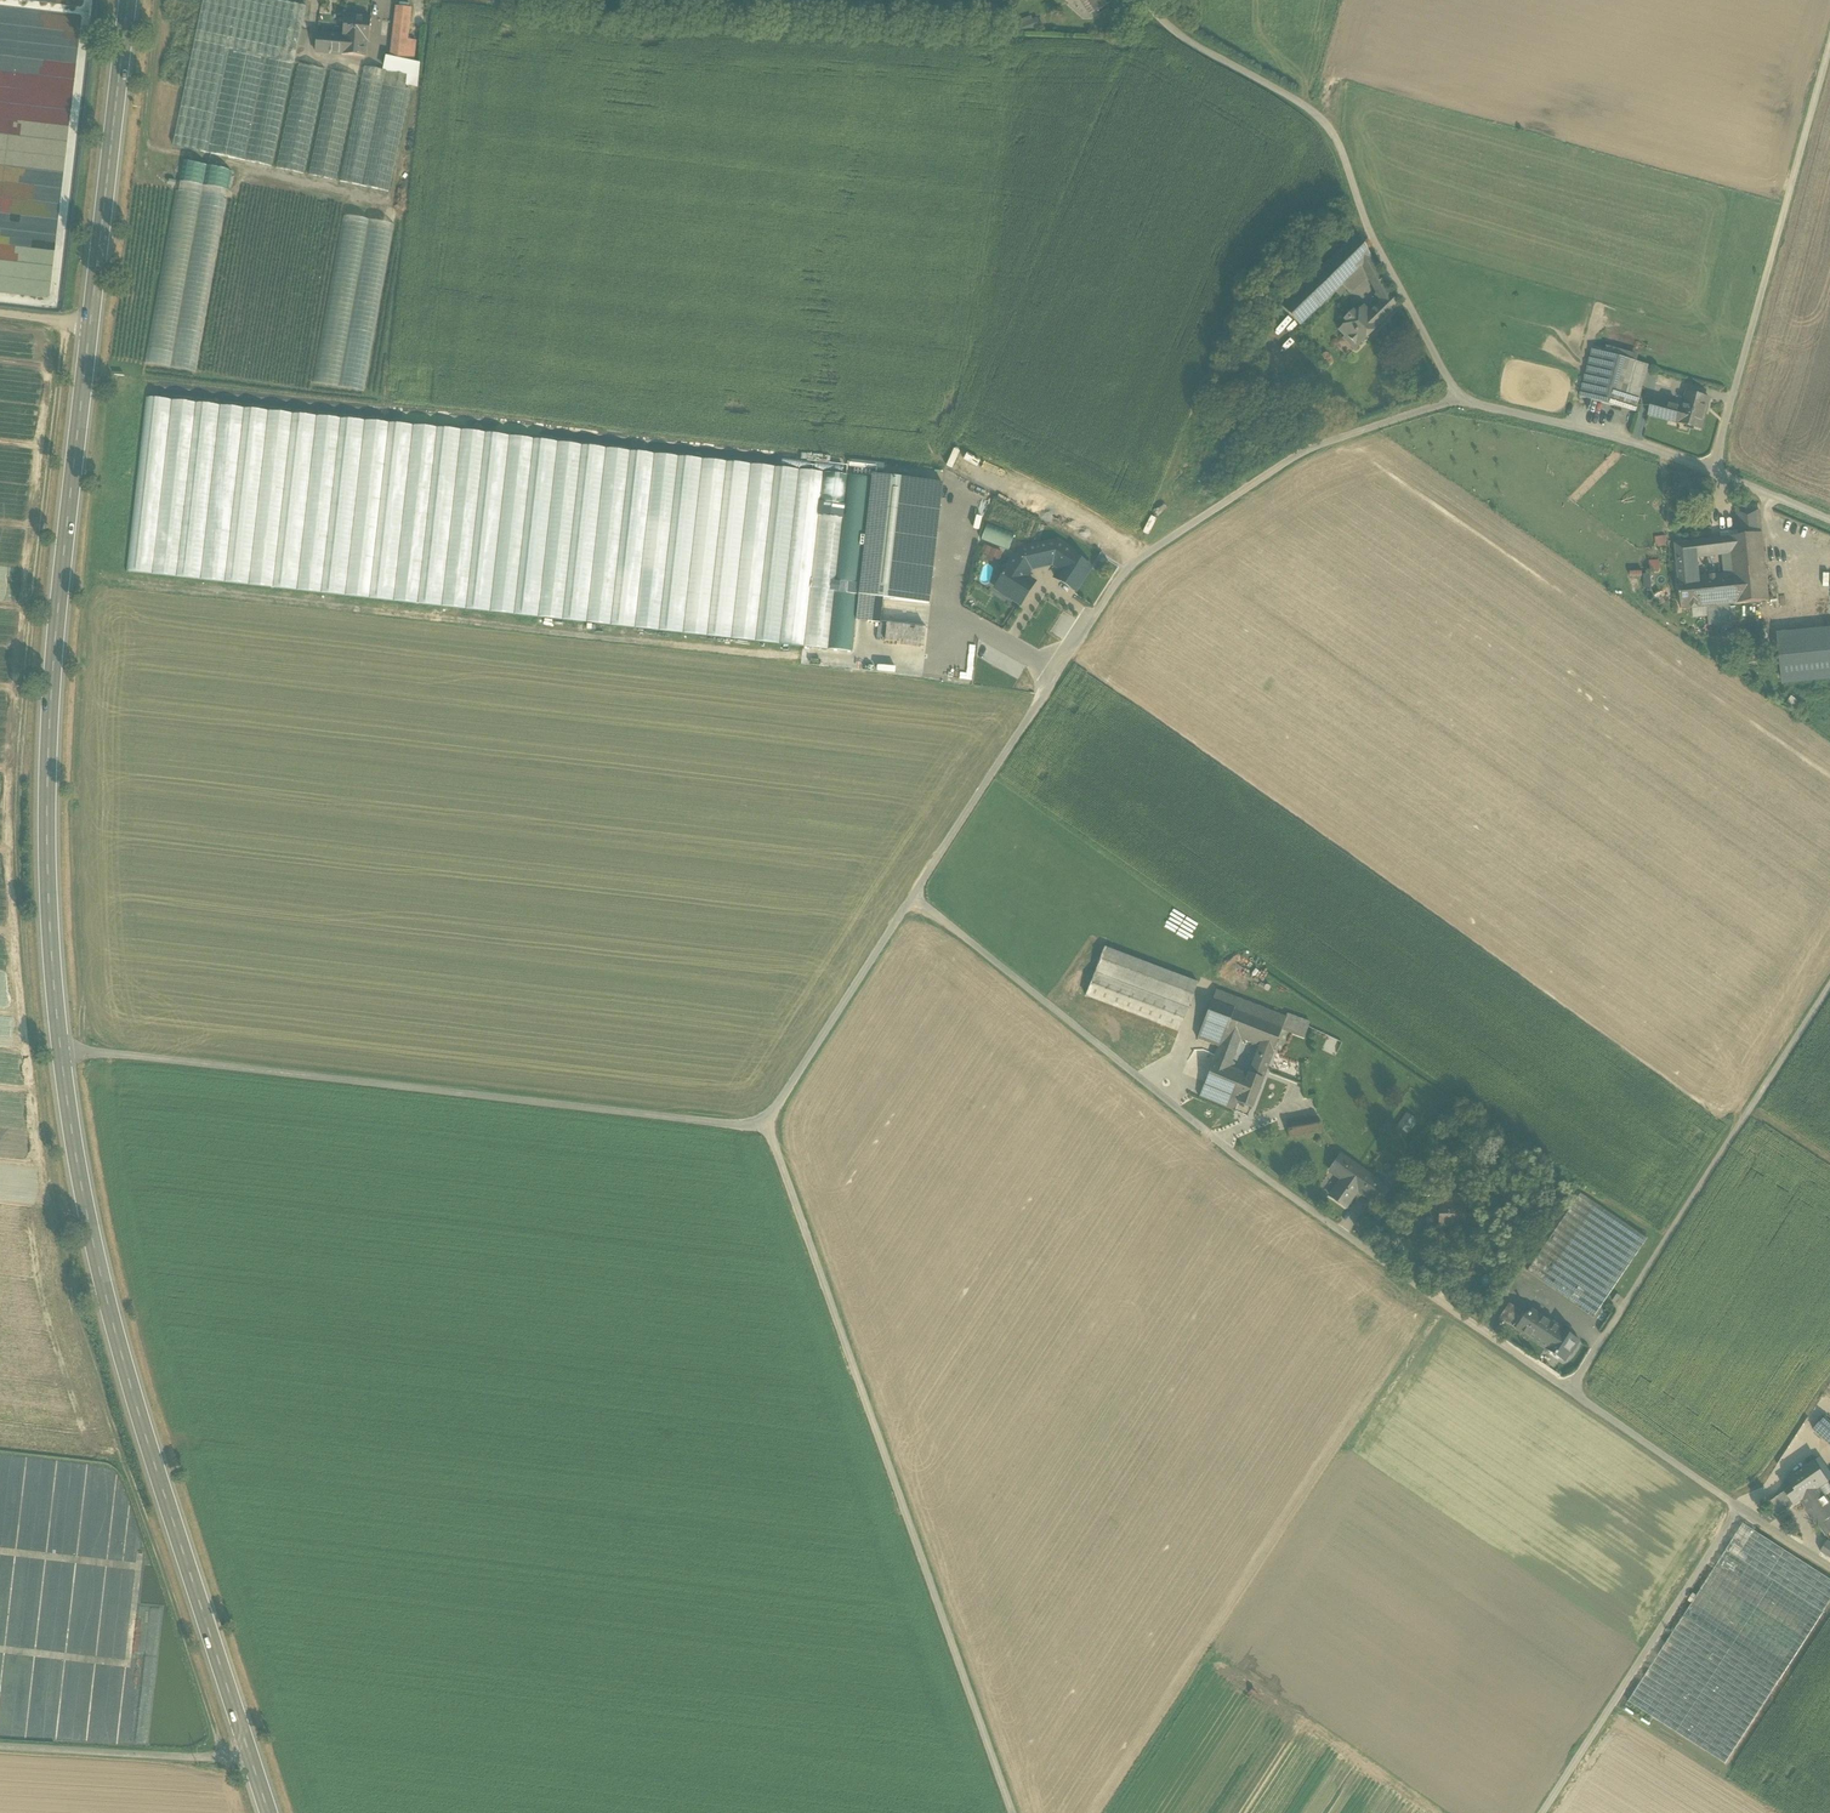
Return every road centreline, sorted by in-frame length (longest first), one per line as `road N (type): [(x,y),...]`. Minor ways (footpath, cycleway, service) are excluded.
road 1 (secondary): [(129,0),(54,645),(49,944),(72,1126),(123,1363),(268,1812)]
road 2 (track): [(1014,1812),(767,1118),(60,1053)]
road 3 (residential): [(917,889),(1280,1181),(1577,1384),(1741,1509),(1829,1564)]
road 4 (unclassified): [(1458,399),(1302,452),(1143,552),(917,889)]
road 5 (residential): [(1145,0),(1207,52),(1325,125),(1369,232),(1458,399)]
road 6 (track): [(1829,984),(1577,1384)]
road 7 (track): [(1829,41),(1710,469)]
road 8 (residential): [(1458,399),(1648,448),(1829,514)]
road 9 (track): [(1741,1509),(1547,1812)]
road 10 (unclassified): [(917,889),(767,1118)]
road 11 (track): [(0,1748),(250,1760)]

